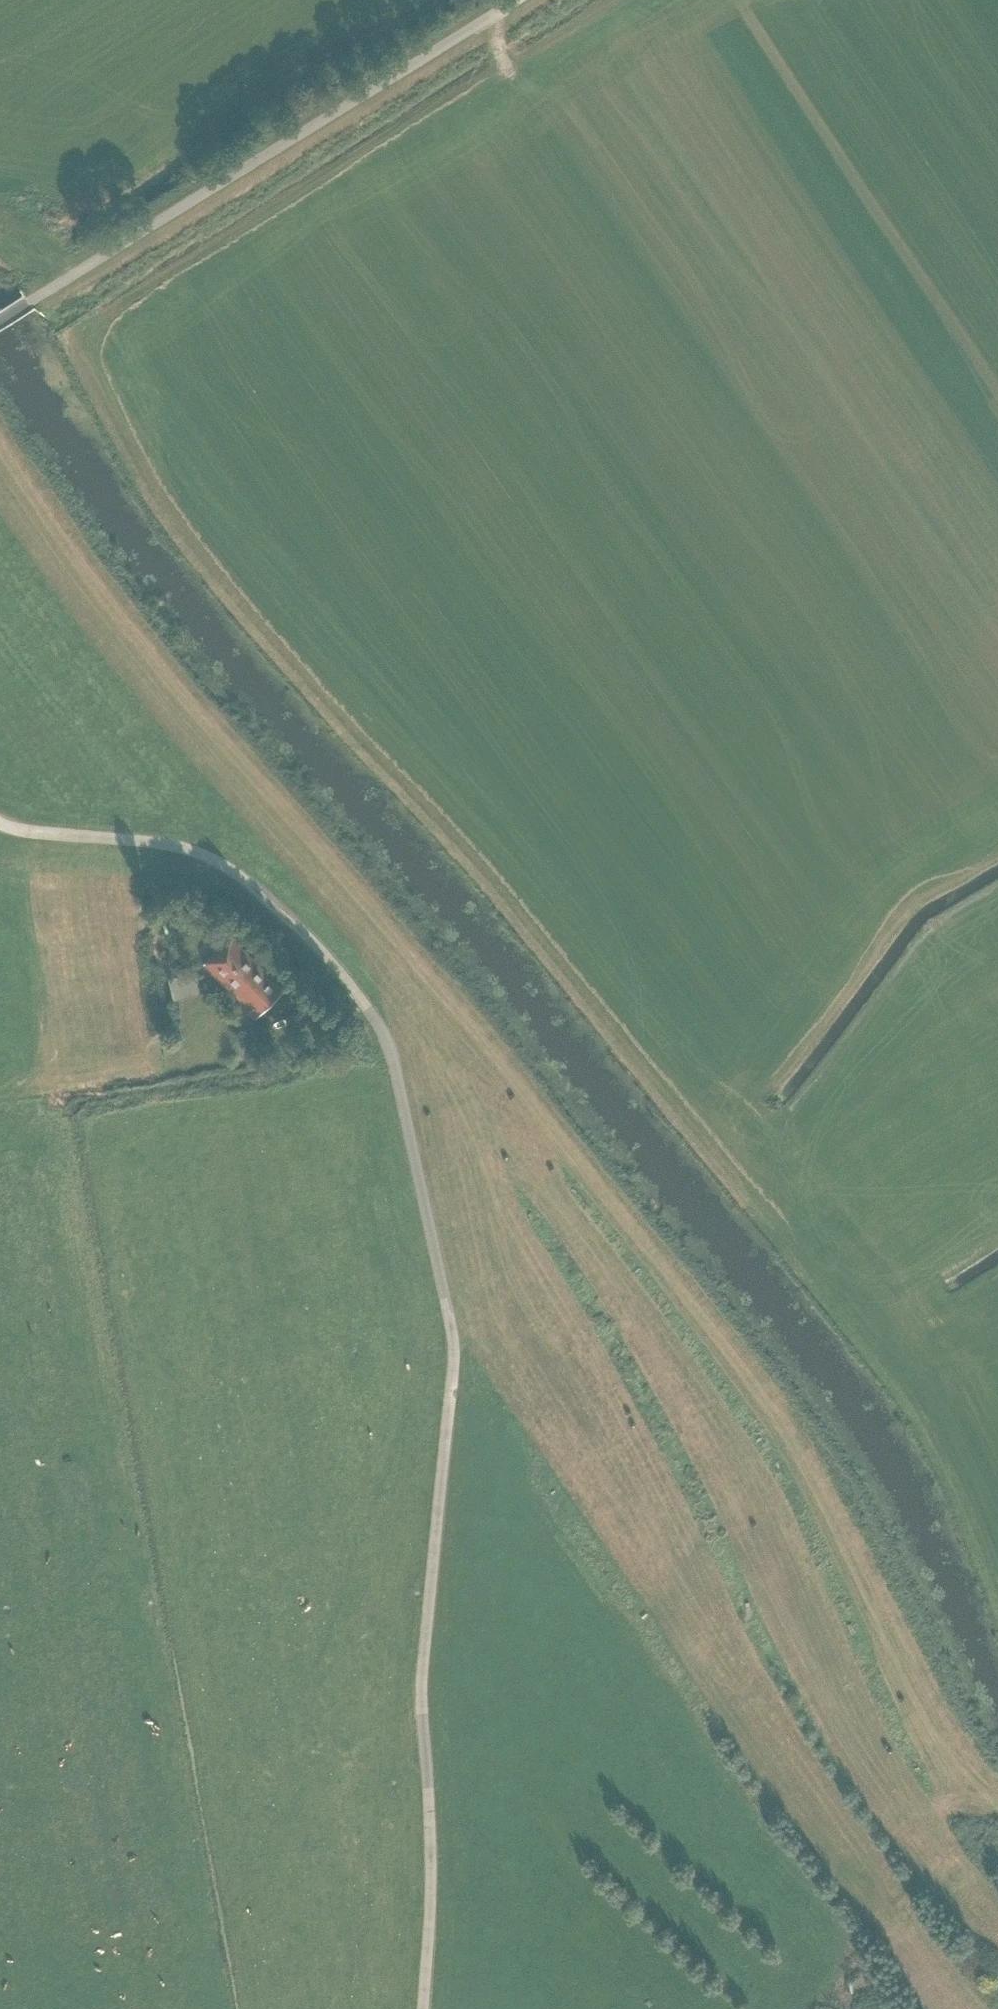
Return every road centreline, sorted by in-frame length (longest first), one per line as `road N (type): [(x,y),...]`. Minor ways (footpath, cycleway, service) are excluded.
road 1 (unclassified): [(0,823),(209,857),(326,956),(388,1045),(454,1342),(422,1679),(431,1869),(423,2008)]
road 2 (tertiary): [(0,321),(516,0)]

